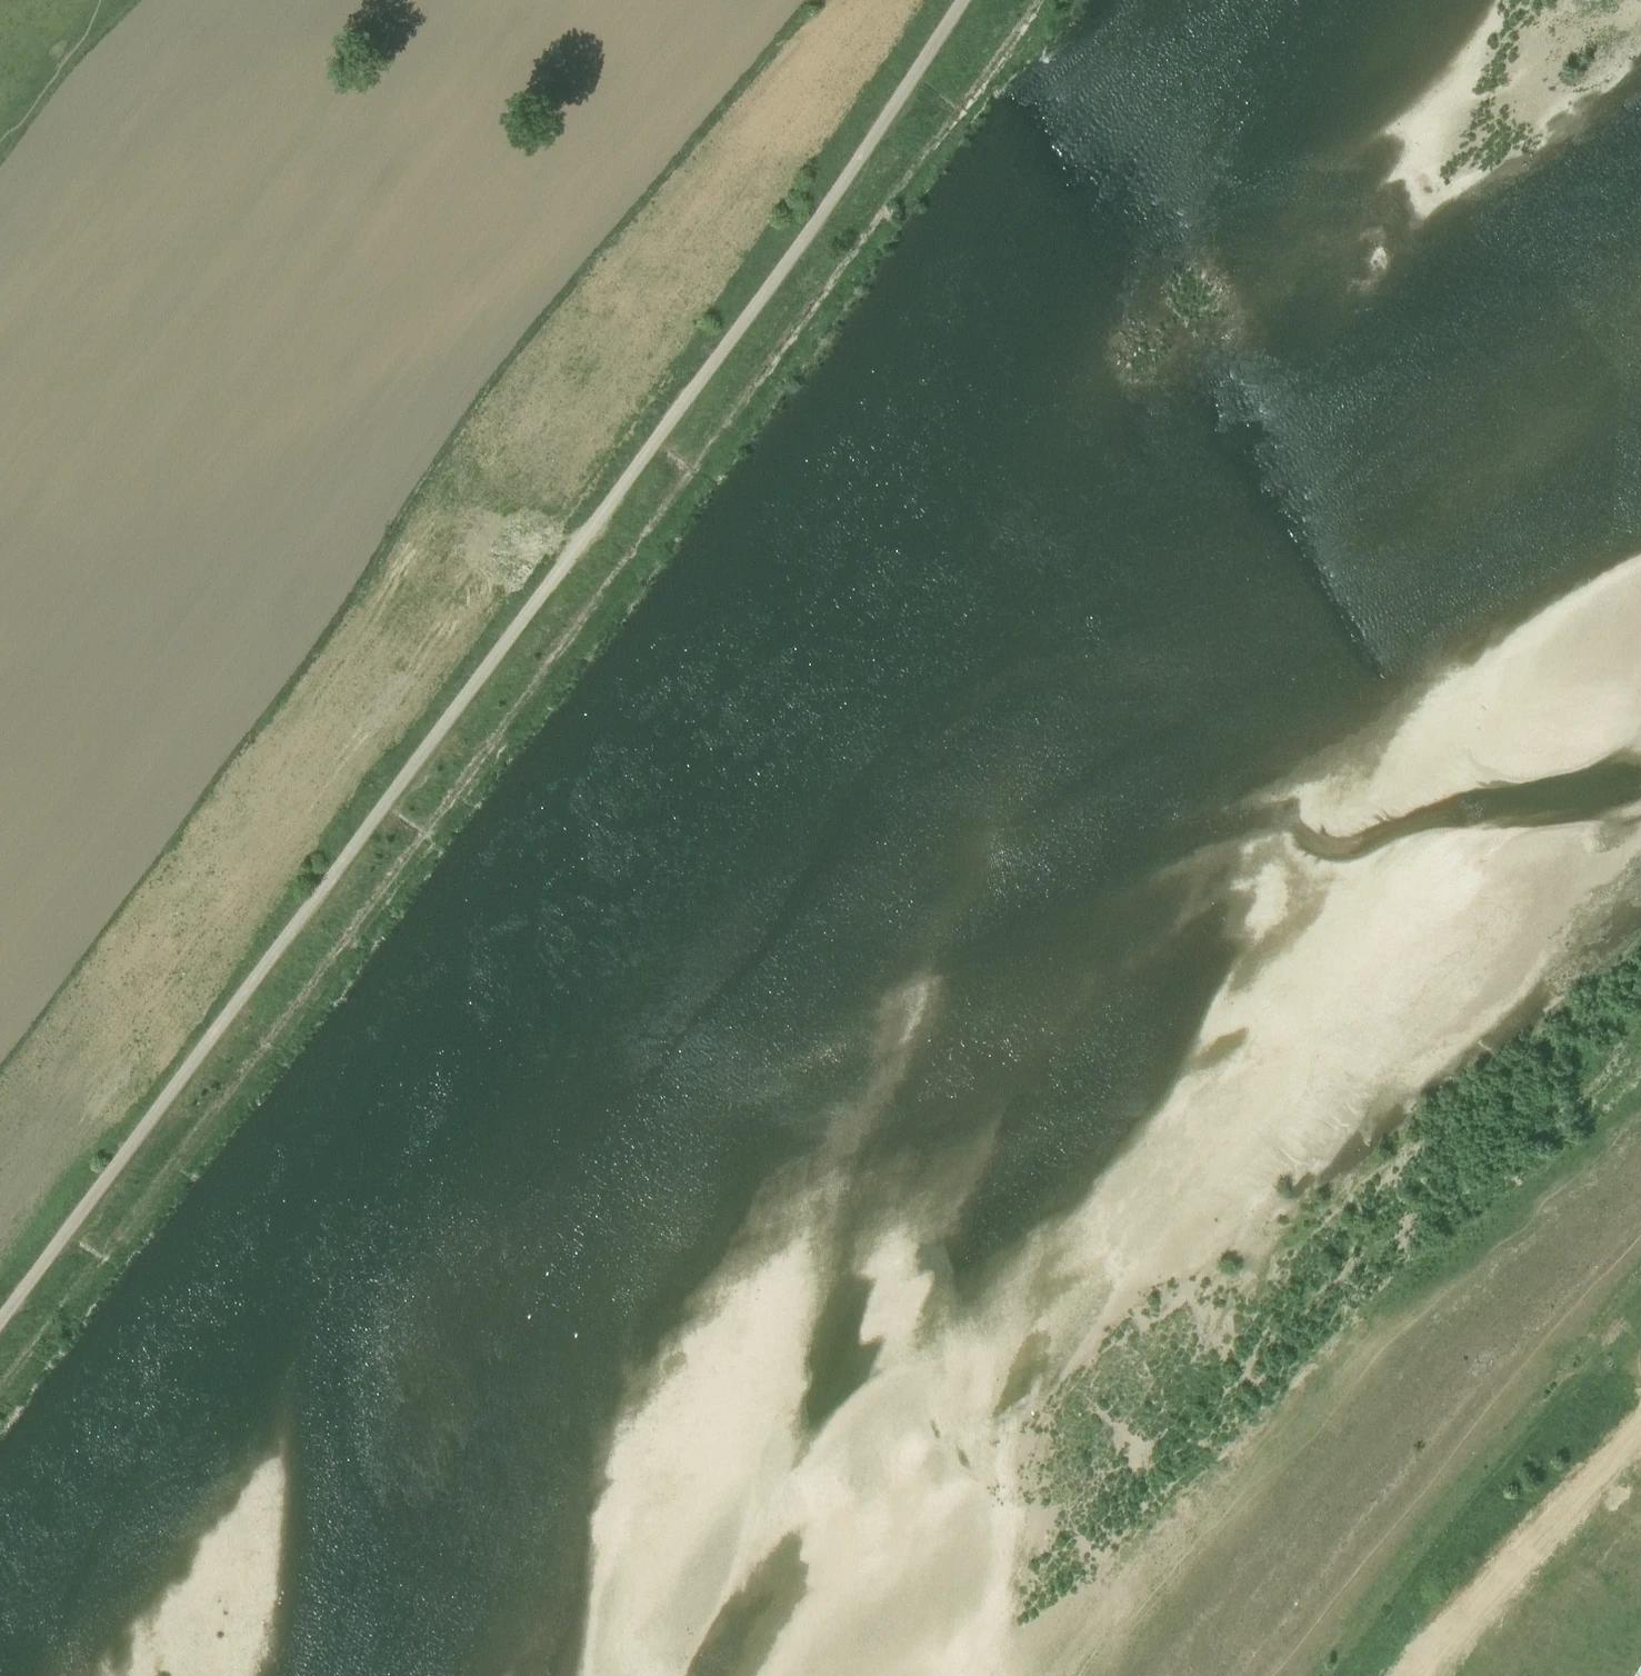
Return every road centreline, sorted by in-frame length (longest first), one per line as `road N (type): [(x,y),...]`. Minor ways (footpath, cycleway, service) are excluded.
road 1 (unclassified): [(0,1319),(655,441),(957,0)]
road 2 (track): [(1640,1440),(1492,1565),(1408,1675)]

